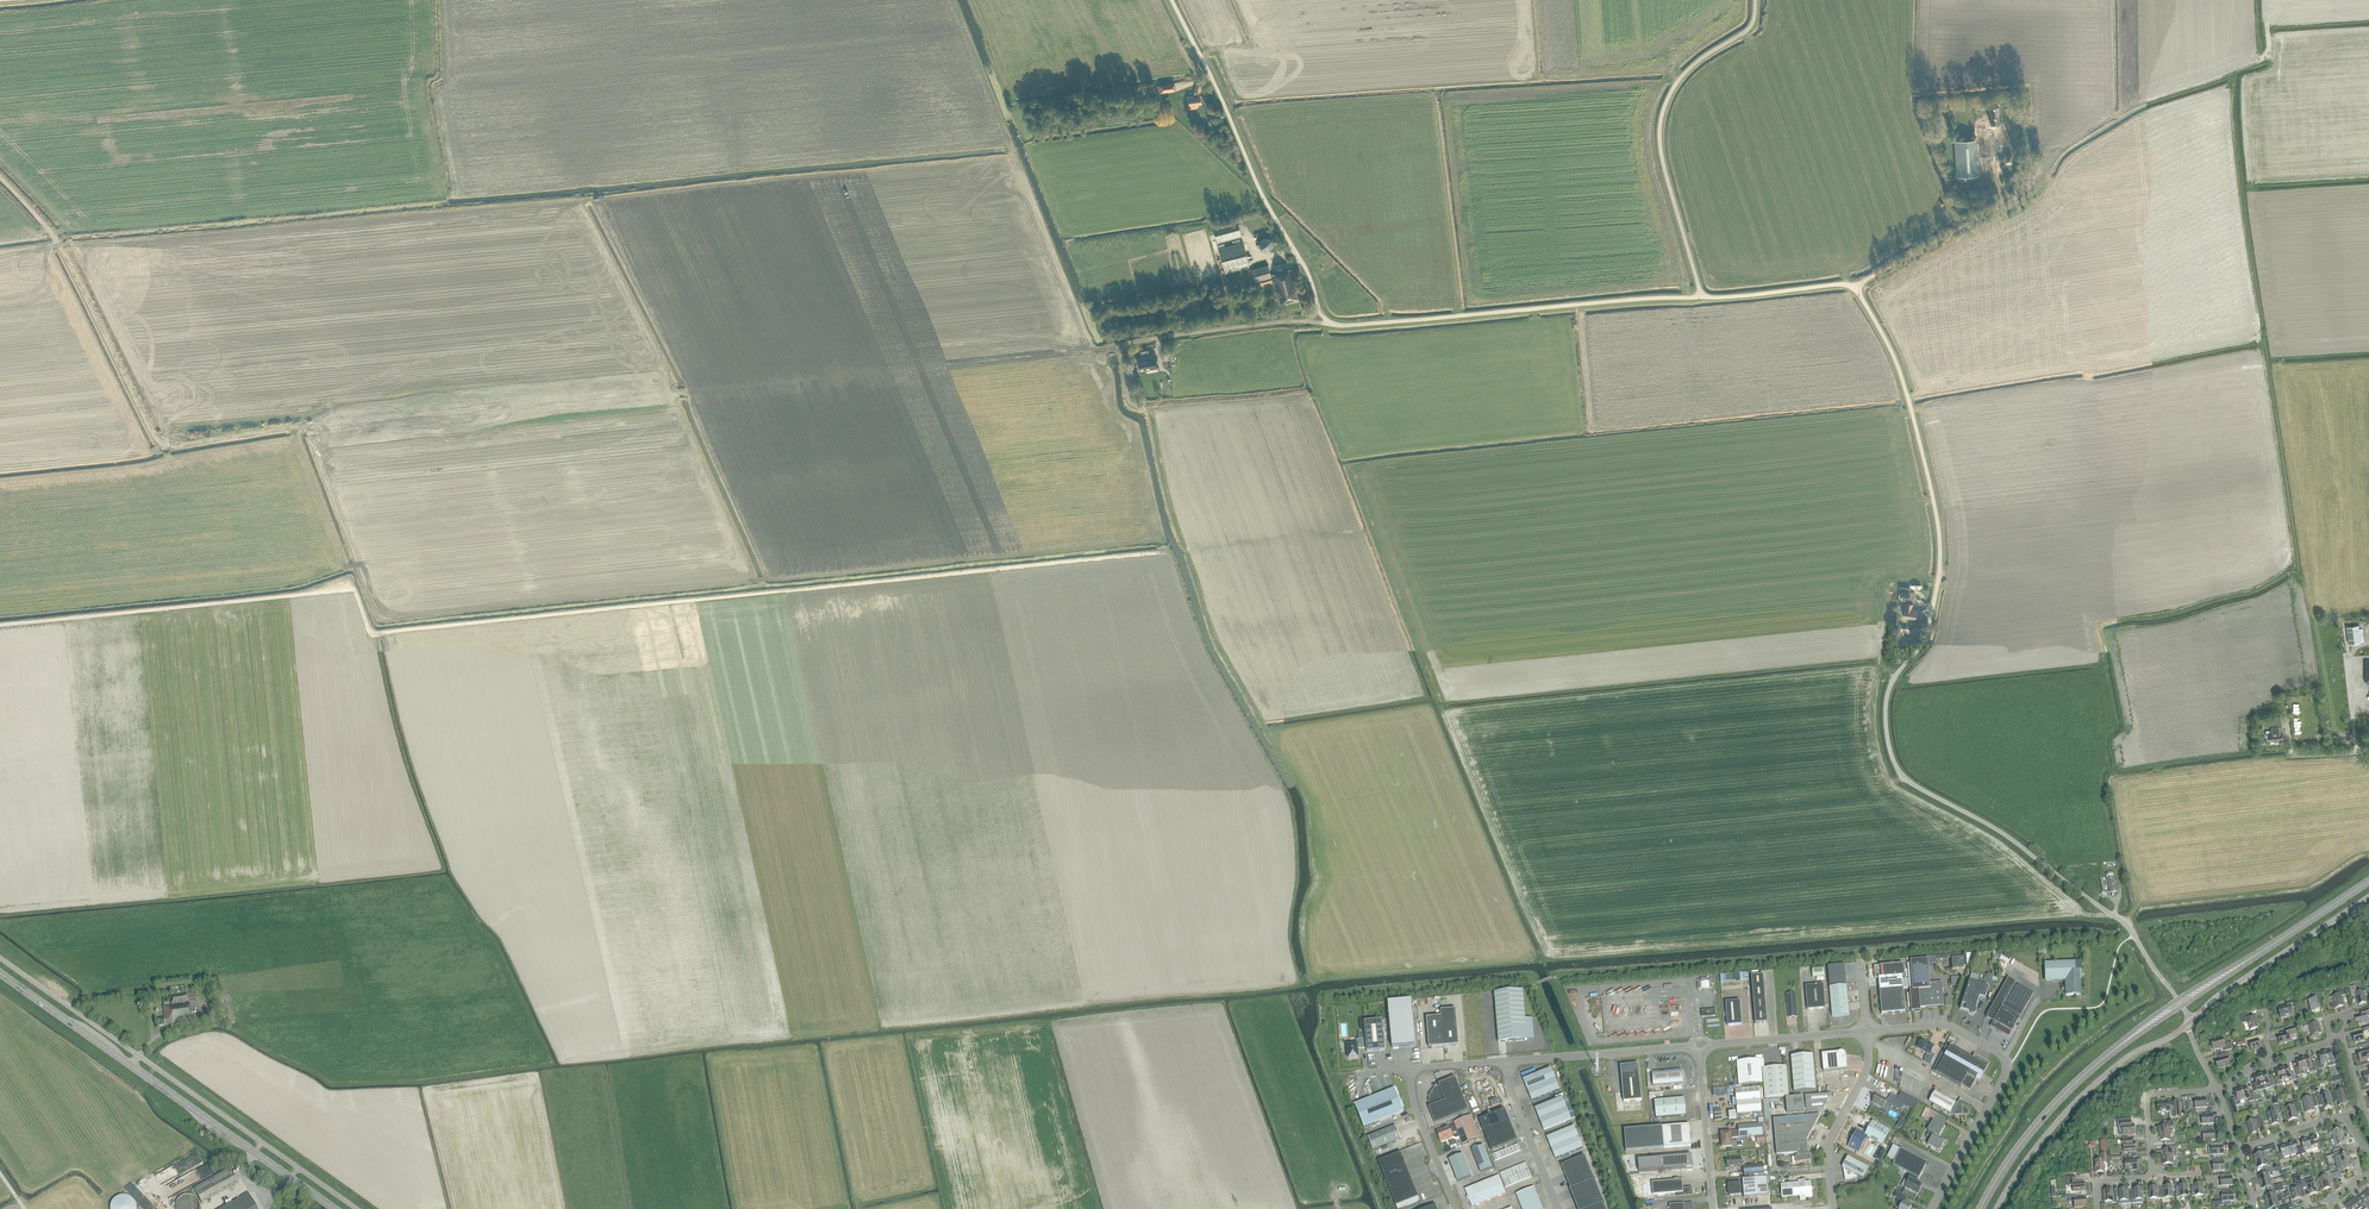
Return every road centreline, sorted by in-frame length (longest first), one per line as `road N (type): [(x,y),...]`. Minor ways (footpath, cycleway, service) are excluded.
road 1 (unclassified): [(2177,999),(2126,924),(2008,837),(1912,784),(1895,764),(1889,690),(1925,641),(1940,546),(1902,376),(1862,296),(1844,284),(1702,296)]
road 2 (track): [(0,625),(354,589),(376,634),(552,614)]
road 3 (track): [(0,180),(63,251),(160,441),(331,426)]
road 4 (unclassified): [(357,1208),(0,957)]
road 5 (primary): [(335,1208),(0,971)]
road 6 (unclassified): [(1318,306),(1330,323),(1352,325),(1702,296)]
road 7 (unclassified): [(1702,296),(1663,164),(1661,120),(1681,76),(1750,27),(1755,0)]
road 8 (unclassified): [(1318,306),(1172,0)]
road 9 (unclassified): [(1867,1031),(1949,1026),(2006,1061),(1932,1208)]
road 10 (unclassified): [(1996,1208),(2079,1099),(2132,1054),(2188,1024)]
road 11 (unclassified): [(2188,1024),(2368,897)]
road 12 (primary): [(1980,1208),(2041,1119),(2109,1054)]
road 13 (unclassified): [(1507,1061),(1699,1046)]
road 14 (unclassified): [(1832,1208),(1828,1145),(1868,1065),(1867,1031)]
road 15 (unclassified): [(1699,1046),(1867,1031)]
road 16 (unclassified): [(1713,1208),(1699,1046)]
road 17 (unclassified): [(1558,1208),(1507,1061)]
road 18 (residential): [(2151,1171),(2146,1094),(2217,1089)]
road 19 (unclassified): [(1409,1069),(1417,1113),(1456,1208)]
road 20 (residential): [(2272,1059),(2342,1039),(2361,1105)]
road 21 (primary): [(2264,949),(2368,881)]

